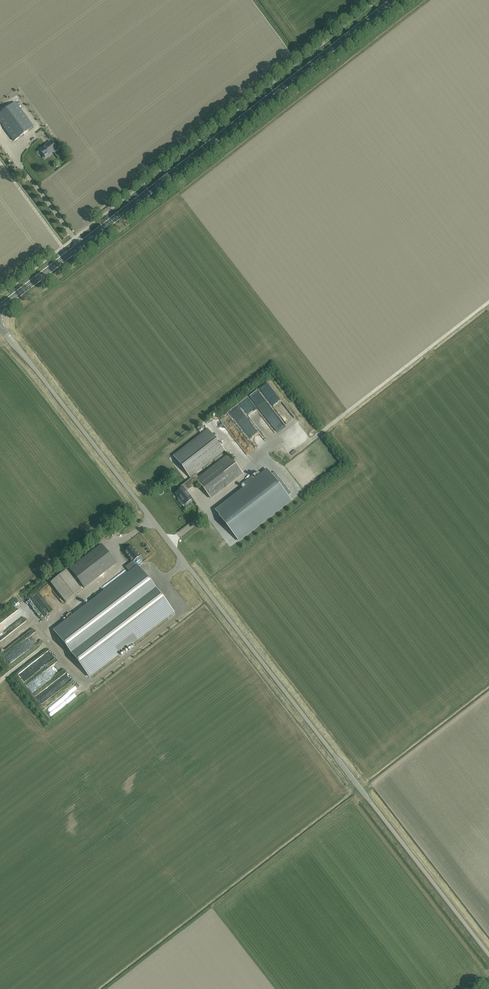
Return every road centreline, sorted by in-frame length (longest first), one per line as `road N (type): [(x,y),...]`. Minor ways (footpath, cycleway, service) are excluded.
road 1 (unclassified): [(488,956),(0,324)]
road 2 (secondary): [(0,307),(394,0)]

